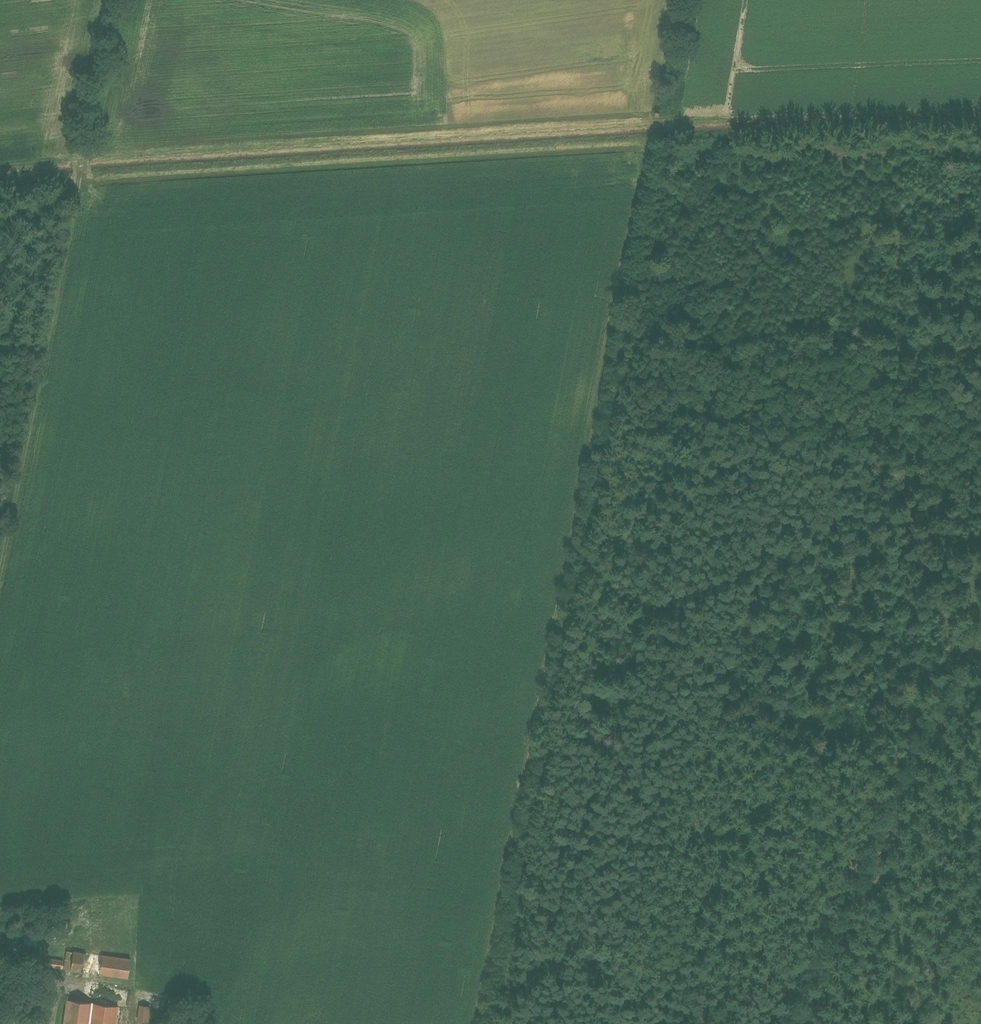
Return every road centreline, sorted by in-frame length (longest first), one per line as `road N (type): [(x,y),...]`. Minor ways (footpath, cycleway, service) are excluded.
road 1 (track): [(0,595),(122,0)]

